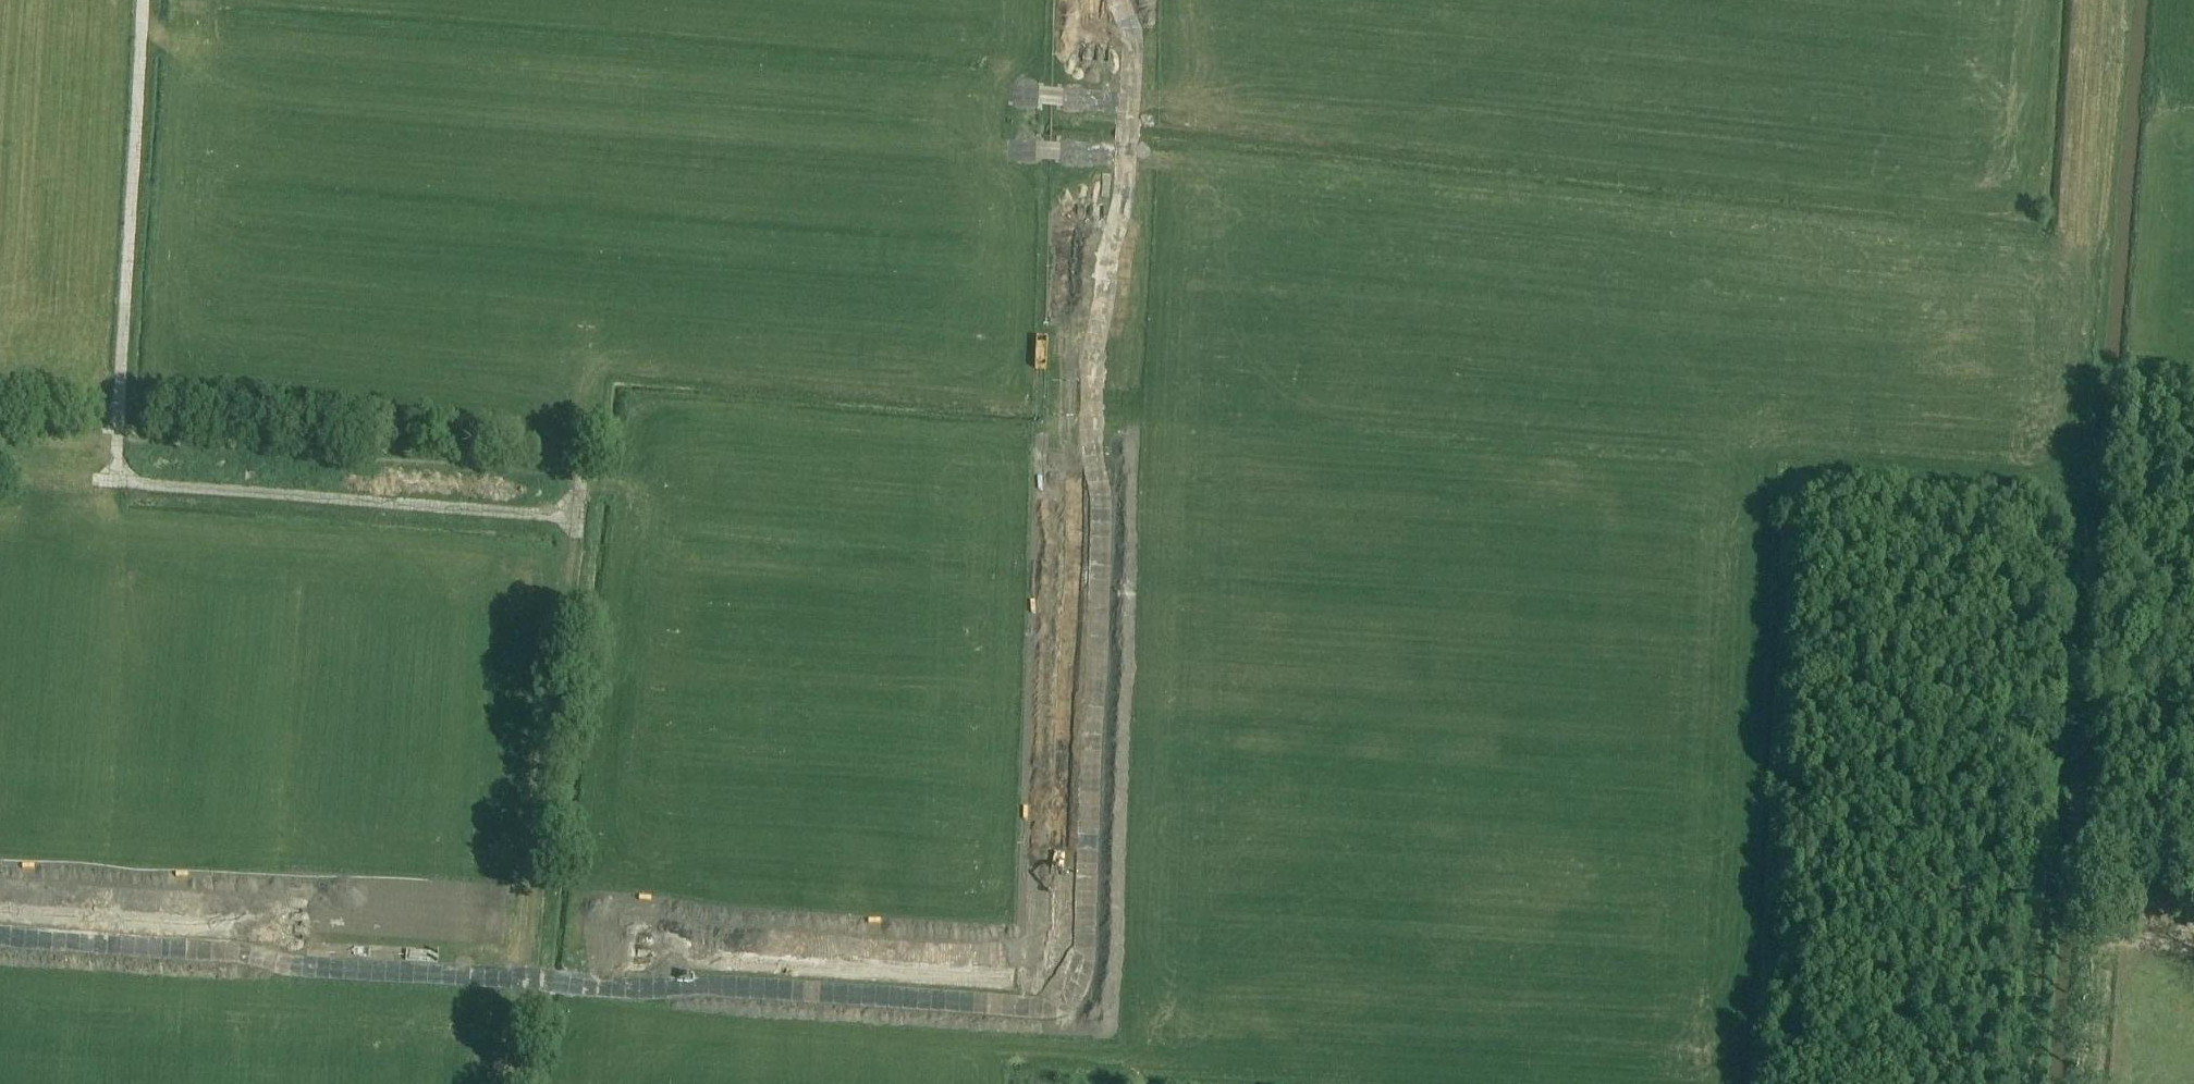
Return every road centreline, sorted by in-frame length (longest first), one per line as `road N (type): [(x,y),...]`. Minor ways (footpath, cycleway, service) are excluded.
road 1 (track): [(142,0),(115,480)]
road 2 (track): [(578,515),(115,480)]
road 3 (track): [(115,480),(50,473),(0,448)]

